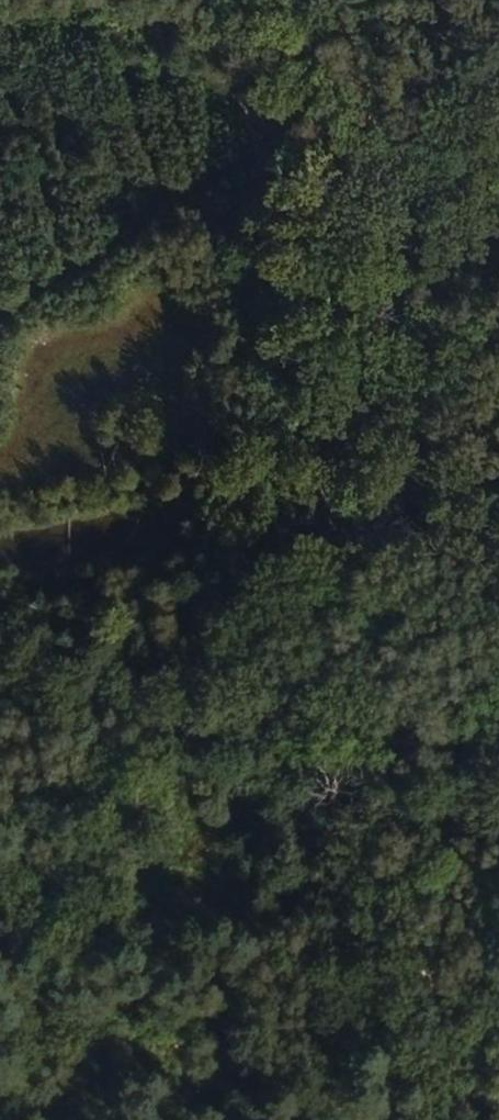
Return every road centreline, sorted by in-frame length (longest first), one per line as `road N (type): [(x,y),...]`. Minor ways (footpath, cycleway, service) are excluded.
road 1 (track): [(93,1119),(230,811),(329,431)]
road 2 (track): [(497,1119),(329,431)]
road 3 (track): [(329,431),(227,0)]
road 4 (track): [(329,431),(419,403),(498,335)]

